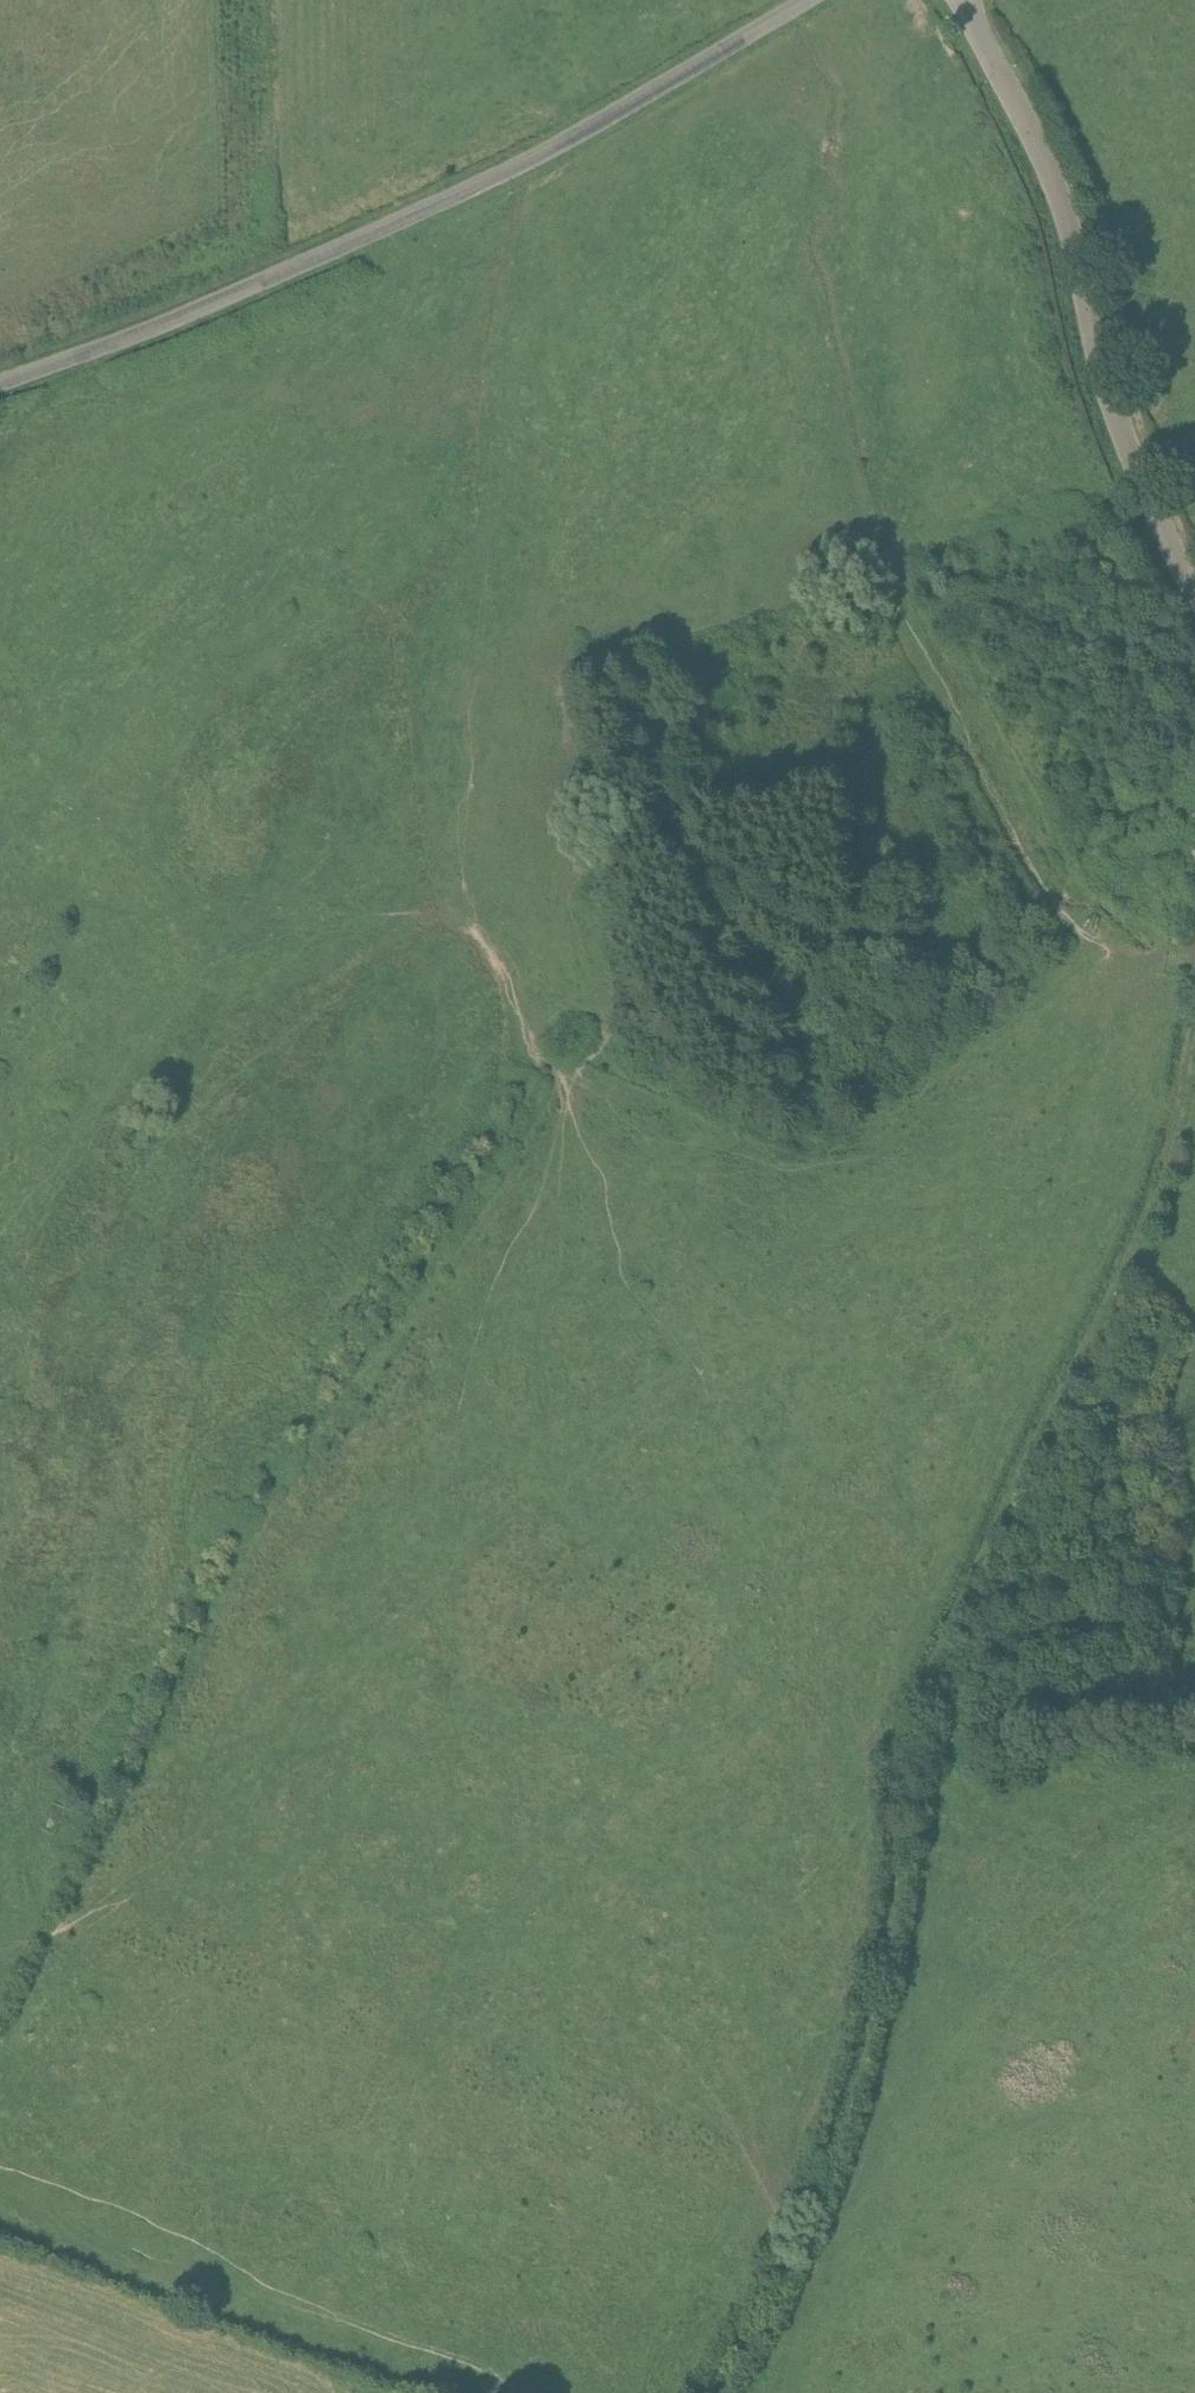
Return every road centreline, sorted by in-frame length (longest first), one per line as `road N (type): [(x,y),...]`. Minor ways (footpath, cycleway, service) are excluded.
road 1 (unclassified): [(0,382),(195,312),(462,193),(809,0)]
road 2 (track): [(1194,994),(1178,1106),(1140,1225),(935,1666),(955,1777),(974,1822)]
road 3 (unclassified): [(1194,591),(1122,428),(1056,189),(966,0)]

